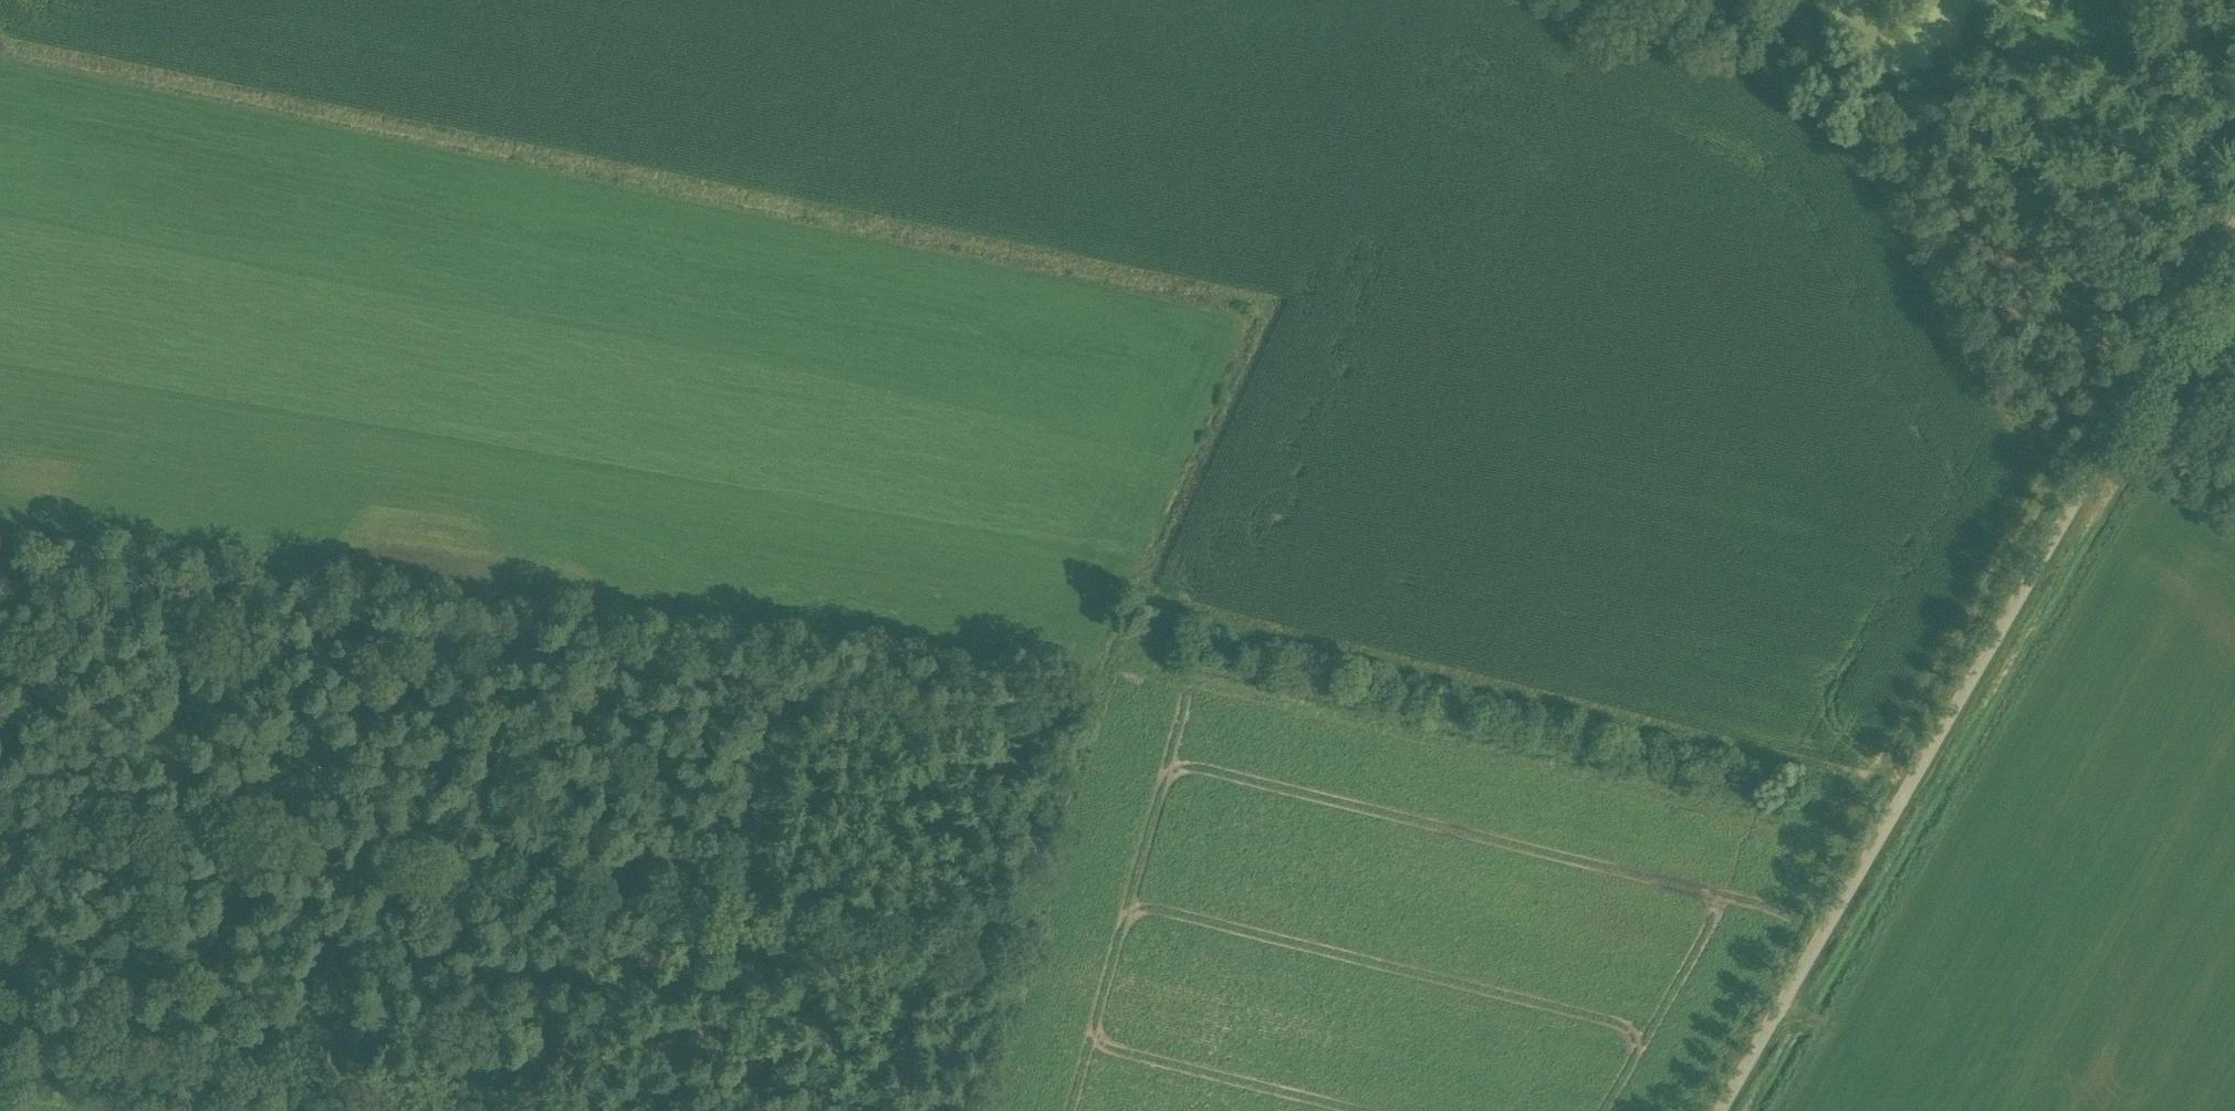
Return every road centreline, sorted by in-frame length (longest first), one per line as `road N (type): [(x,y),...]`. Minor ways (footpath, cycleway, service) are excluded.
road 1 (unclassified): [(1710,1110),(2234,223)]

